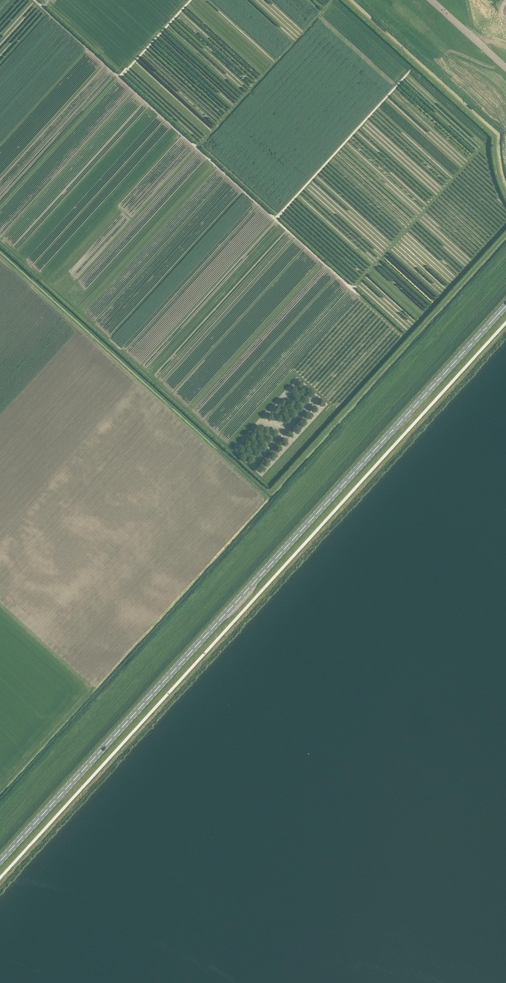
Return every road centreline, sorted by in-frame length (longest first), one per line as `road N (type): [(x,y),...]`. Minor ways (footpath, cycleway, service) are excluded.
road 1 (secondary): [(0,861),(505,306)]
road 2 (track): [(34,0),(353,290)]
road 3 (track): [(411,71),(276,220)]

